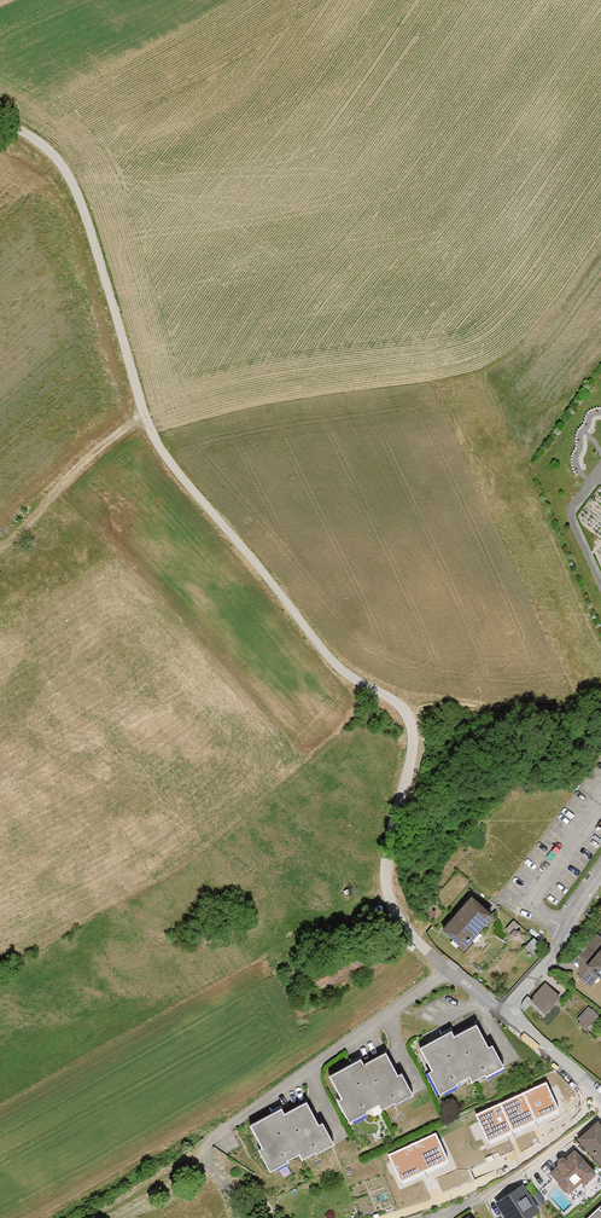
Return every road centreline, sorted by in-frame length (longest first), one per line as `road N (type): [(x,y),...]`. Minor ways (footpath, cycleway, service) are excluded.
road 1 (unclassified): [(0,118),(47,147),(68,174),(160,446),(341,670),(404,707),(413,753),(391,890),(423,939)]
road 2 (motorway): [(600,431),(265,638),(0,828)]
road 3 (motorway): [(0,915),(303,709),(600,534)]
road 4 (residential): [(600,883),(505,1012)]
road 5 (residential): [(505,1012),(600,1093)]

